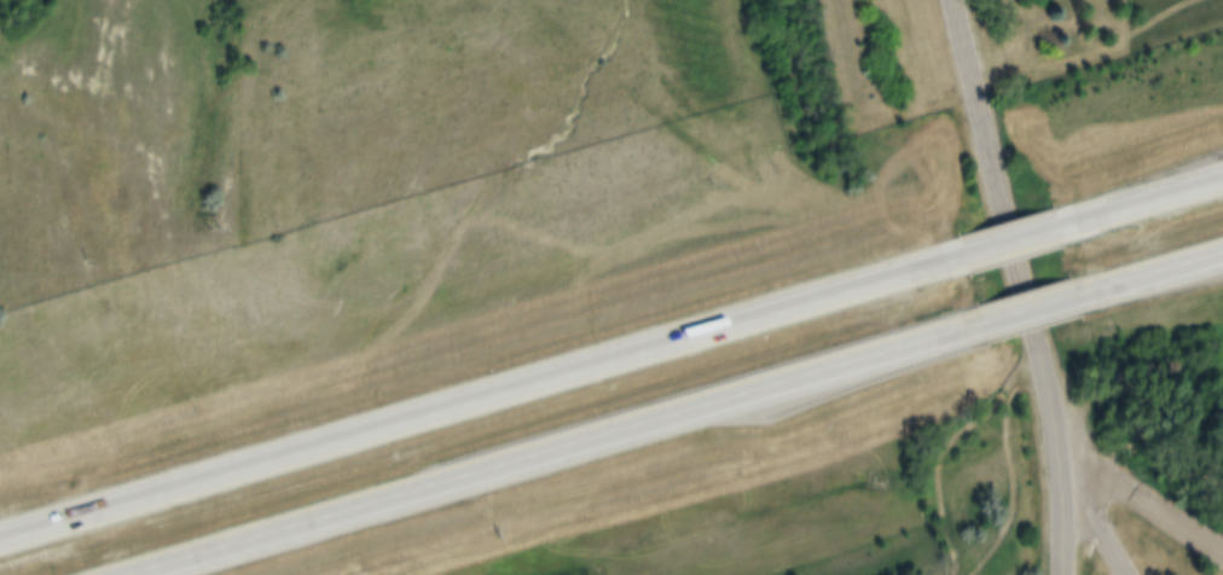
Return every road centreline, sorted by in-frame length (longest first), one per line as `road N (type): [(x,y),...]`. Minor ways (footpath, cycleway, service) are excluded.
road 1 (motorway): [(957,278),(0,533)]
road 2 (motorway): [(151,574),(974,348)]
road 3 (tertiary): [(1059,574),(1050,393),(955,0)]
road 4 (motorway): [(1097,237),(957,278)]
road 5 (residential): [(1057,447),(1122,574)]
road 6 (motorway): [(1222,198),(1097,237)]
road 7 (motorway): [(1097,312),(1222,274)]
road 8 (motorway): [(974,348),(1097,312)]

